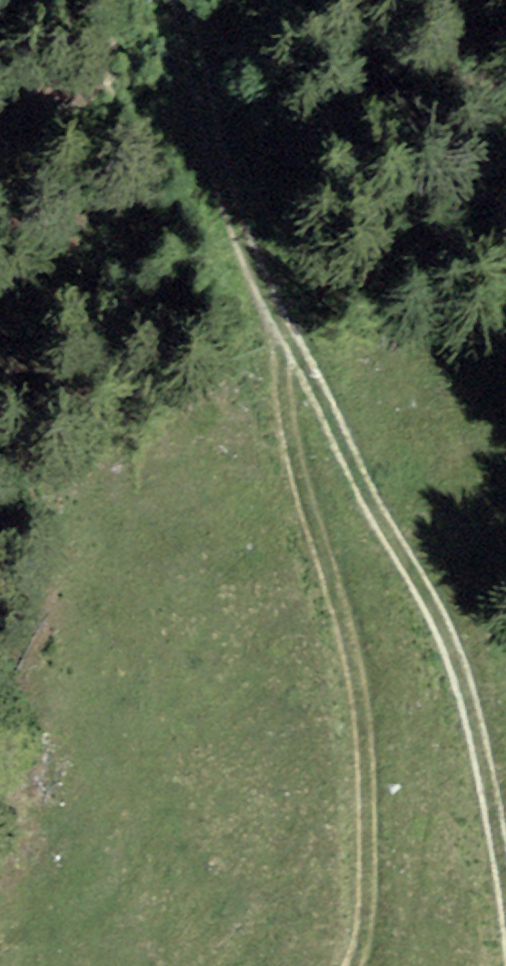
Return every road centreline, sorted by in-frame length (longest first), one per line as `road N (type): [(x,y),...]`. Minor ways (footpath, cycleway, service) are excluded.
road 1 (track): [(197,0),(221,83),(276,418),(392,702),(392,929),(379,965)]
road 2 (track): [(255,269),(346,463),(458,648),(505,810)]

